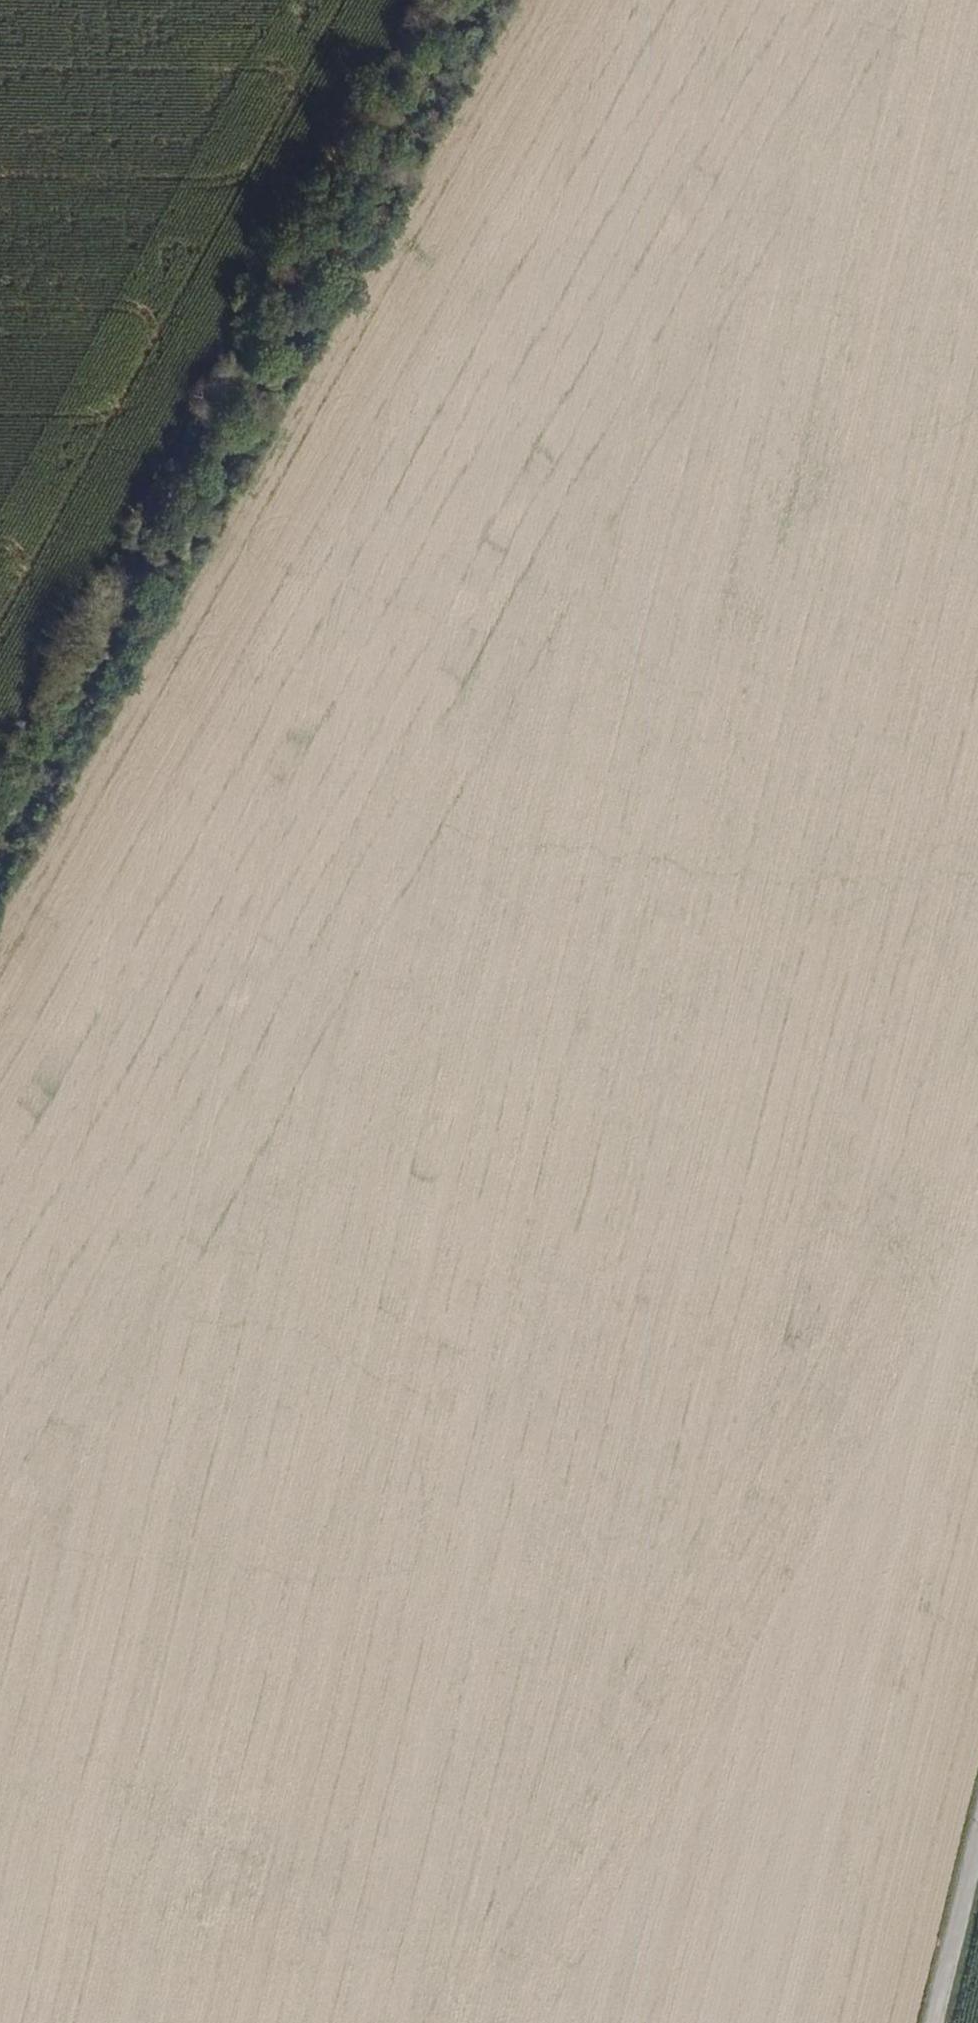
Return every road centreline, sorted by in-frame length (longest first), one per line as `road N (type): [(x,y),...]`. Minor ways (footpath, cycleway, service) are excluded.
road 1 (track): [(0,871),(483,0)]

